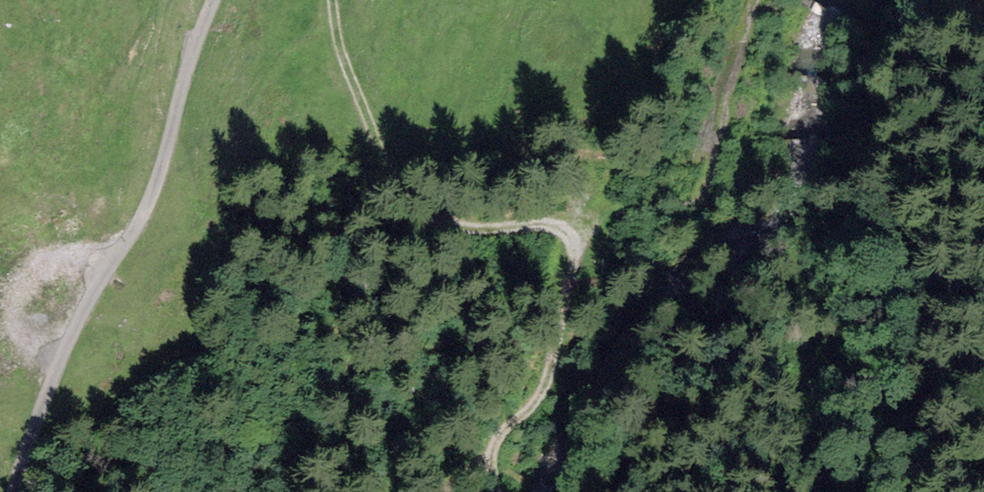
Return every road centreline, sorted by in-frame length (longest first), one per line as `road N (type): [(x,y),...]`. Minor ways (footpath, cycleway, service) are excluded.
road 1 (unclassified): [(12,491),(101,279),(150,201),(211,0)]
road 2 (track): [(330,0),(334,32),(393,185),(438,224),(570,227)]
road 3 (track): [(573,491),(624,446),(685,431),(724,432),(754,454),(772,491)]
road 4 (track): [(570,227),(574,262),(554,375),(497,440)]

